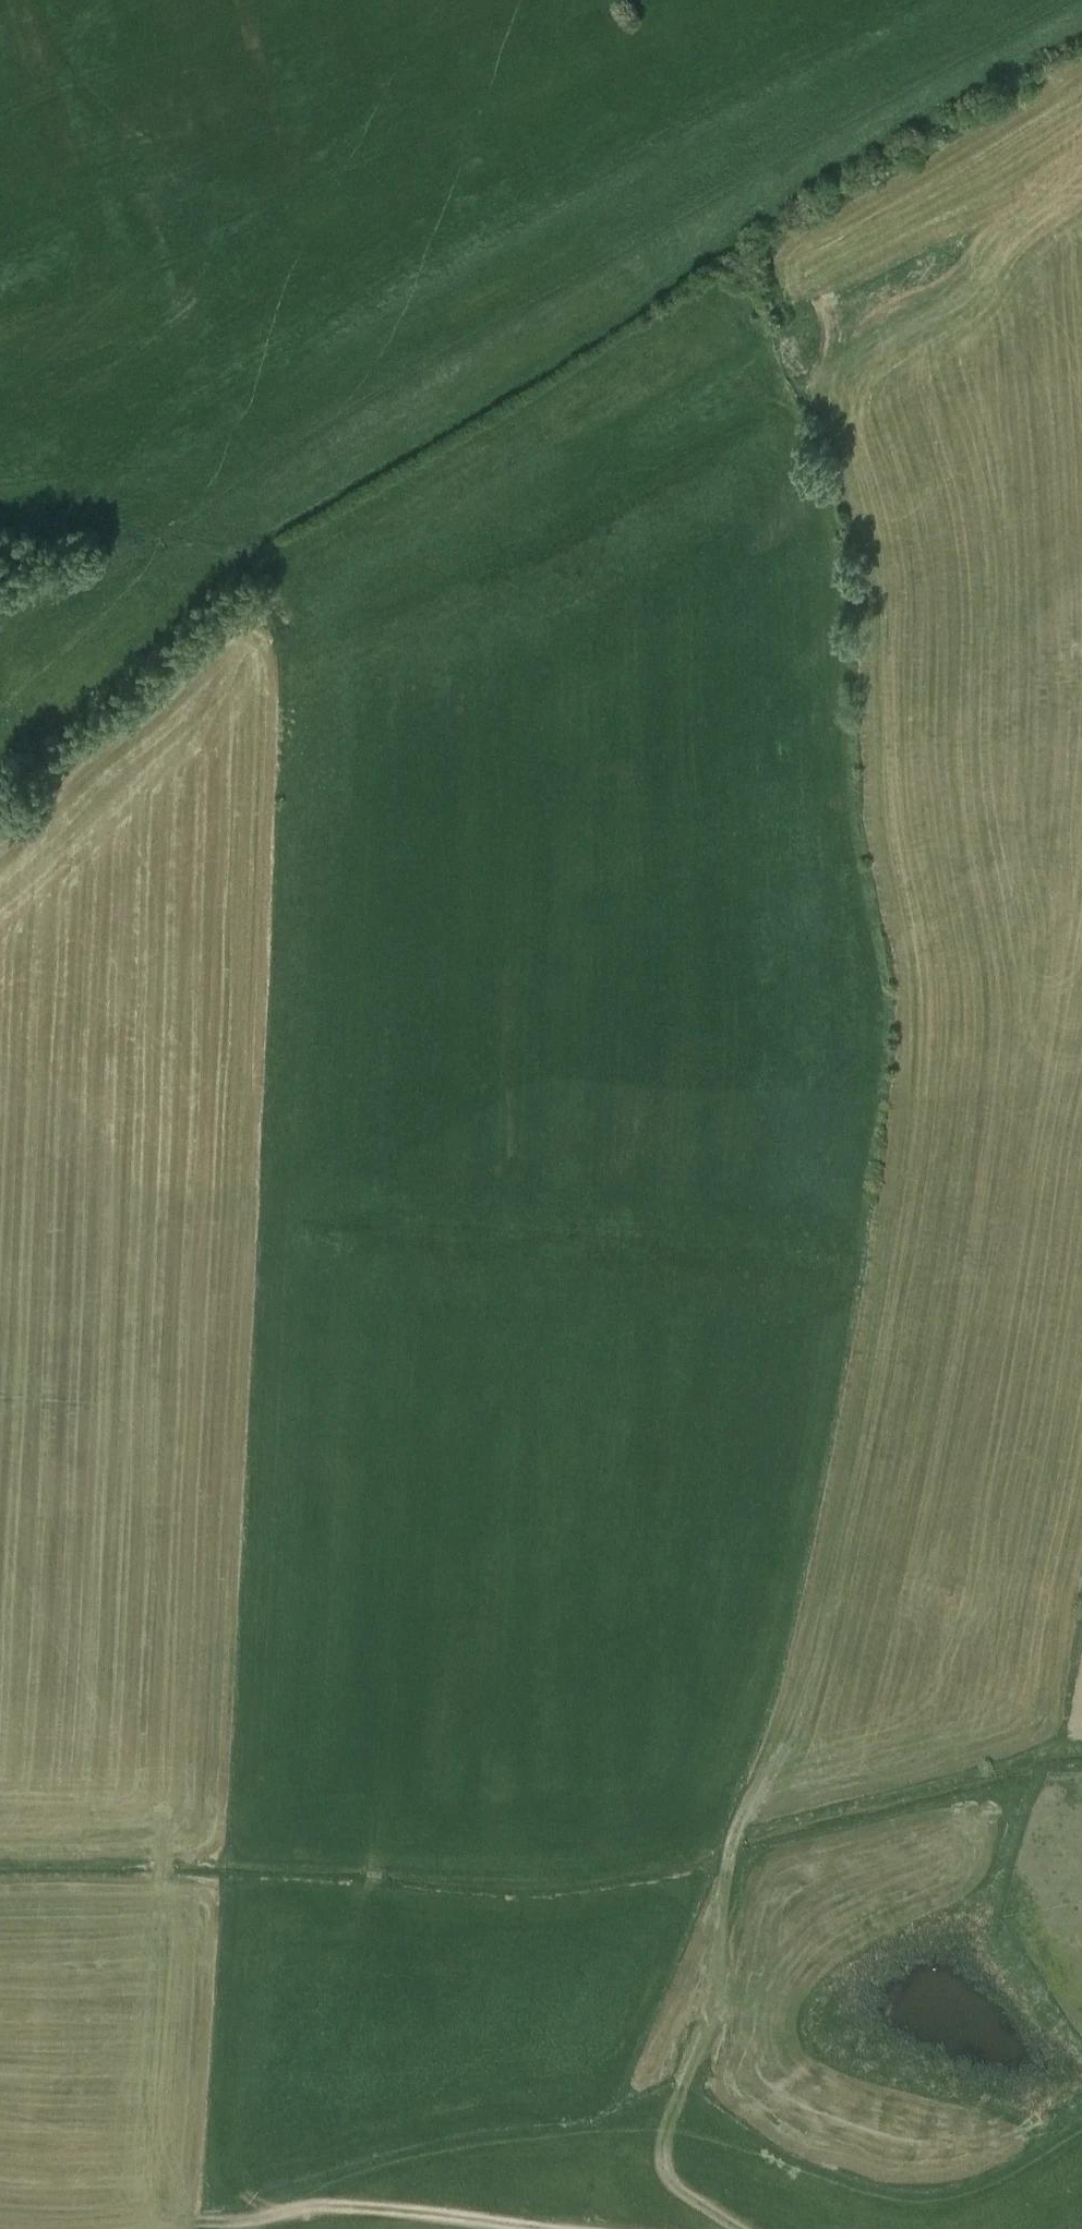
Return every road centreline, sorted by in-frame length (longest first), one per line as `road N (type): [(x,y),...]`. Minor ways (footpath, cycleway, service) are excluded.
road 1 (track): [(730,1825),(732,1861),(718,1944),(668,2167),(699,2209),(730,2228)]
road 2 (track): [(205,2227),(303,2213),(431,2217),(510,2228)]

